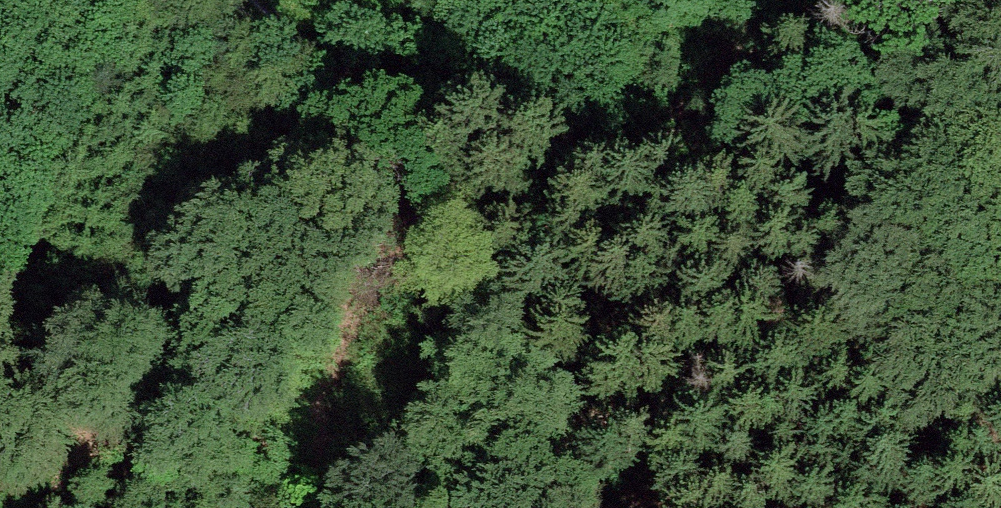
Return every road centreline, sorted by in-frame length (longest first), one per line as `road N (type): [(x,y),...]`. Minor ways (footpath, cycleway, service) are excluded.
road 1 (track): [(1000,295),(745,177),(477,98),(414,96),(361,116)]
road 2 (track): [(261,0),(337,75),(587,507)]

